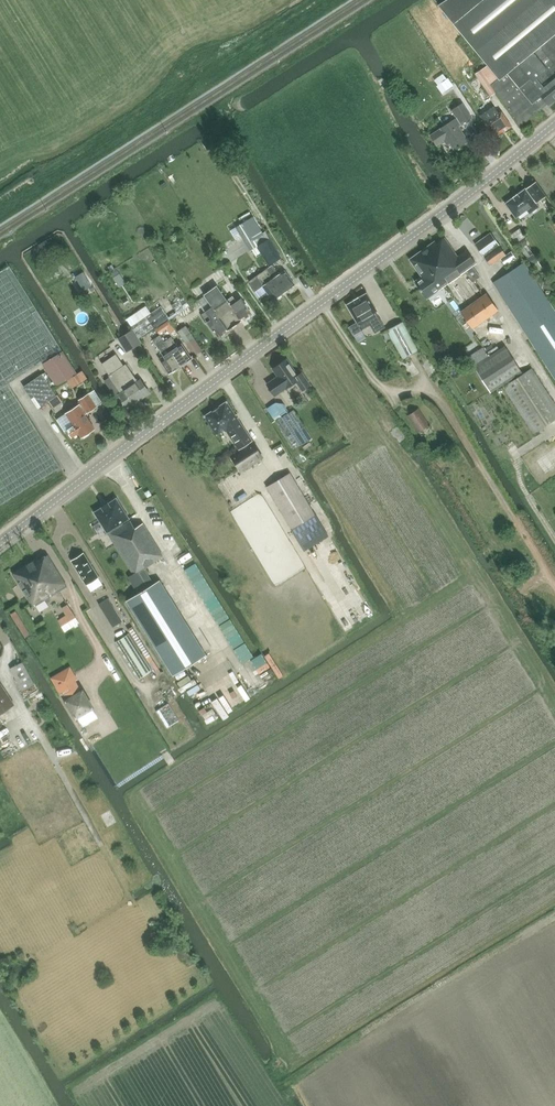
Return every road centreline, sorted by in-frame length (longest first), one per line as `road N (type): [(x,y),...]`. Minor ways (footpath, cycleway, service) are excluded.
road 1 (tertiary): [(0,544),(415,238),(554,123)]
road 2 (track): [(210,128),(386,393),(422,386),(440,401),(554,585)]

